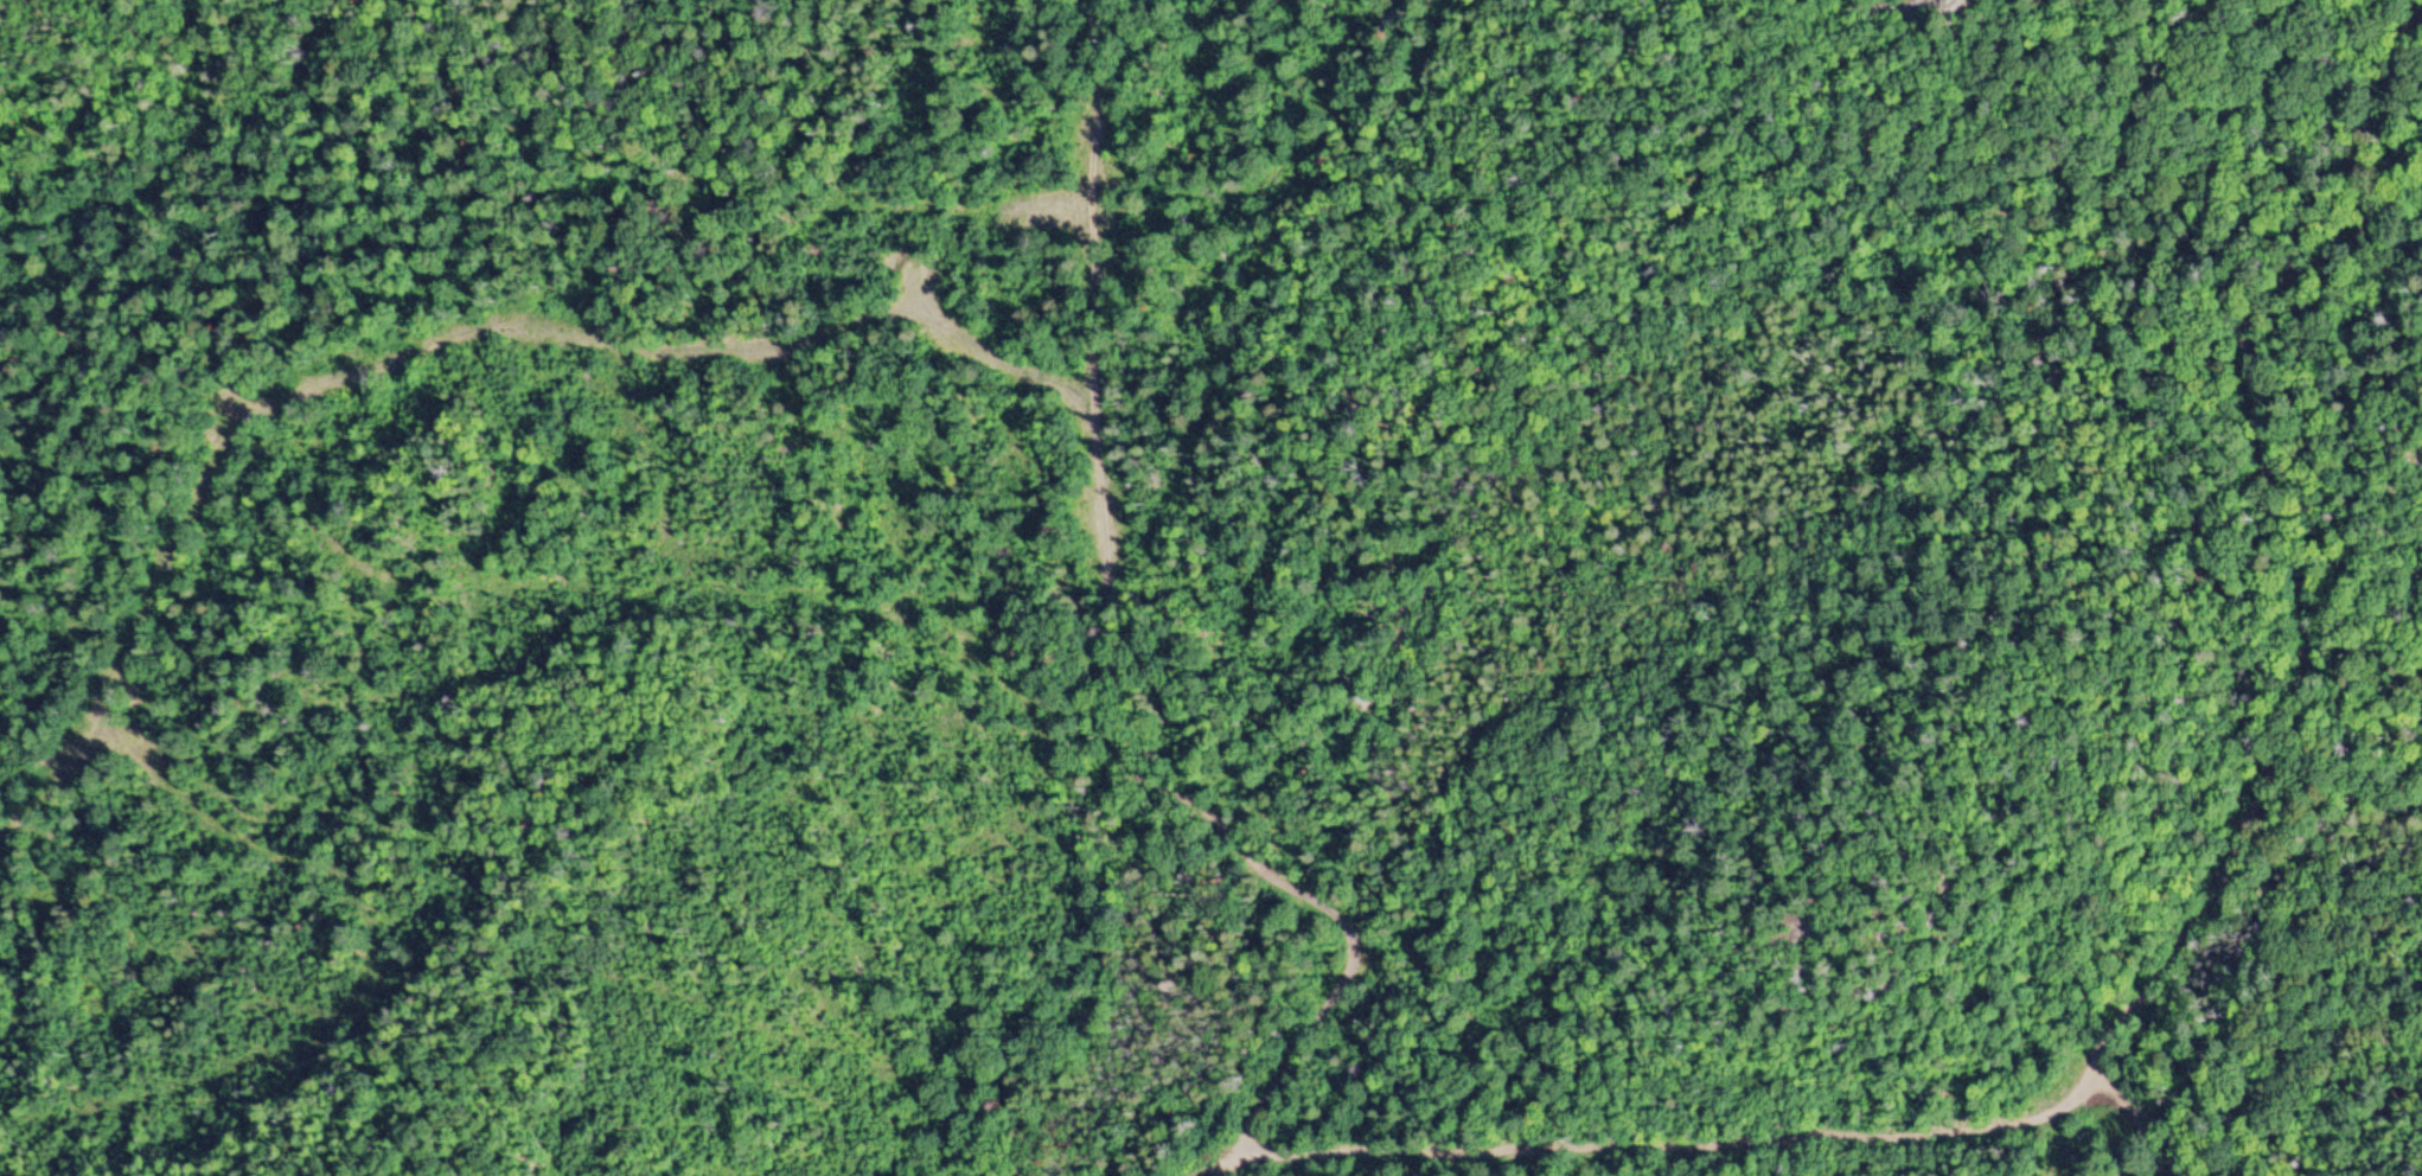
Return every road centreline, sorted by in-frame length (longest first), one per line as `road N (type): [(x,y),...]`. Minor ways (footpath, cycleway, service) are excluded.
road 1 (track): [(1204,1175),(1268,1158),(1402,1149),(2026,1127),(2059,1105),(2152,976),(2218,850),(2299,621),(2245,403),(2245,340),(2269,296),(2312,258),(2343,203),(2376,102),(2421,11)]

